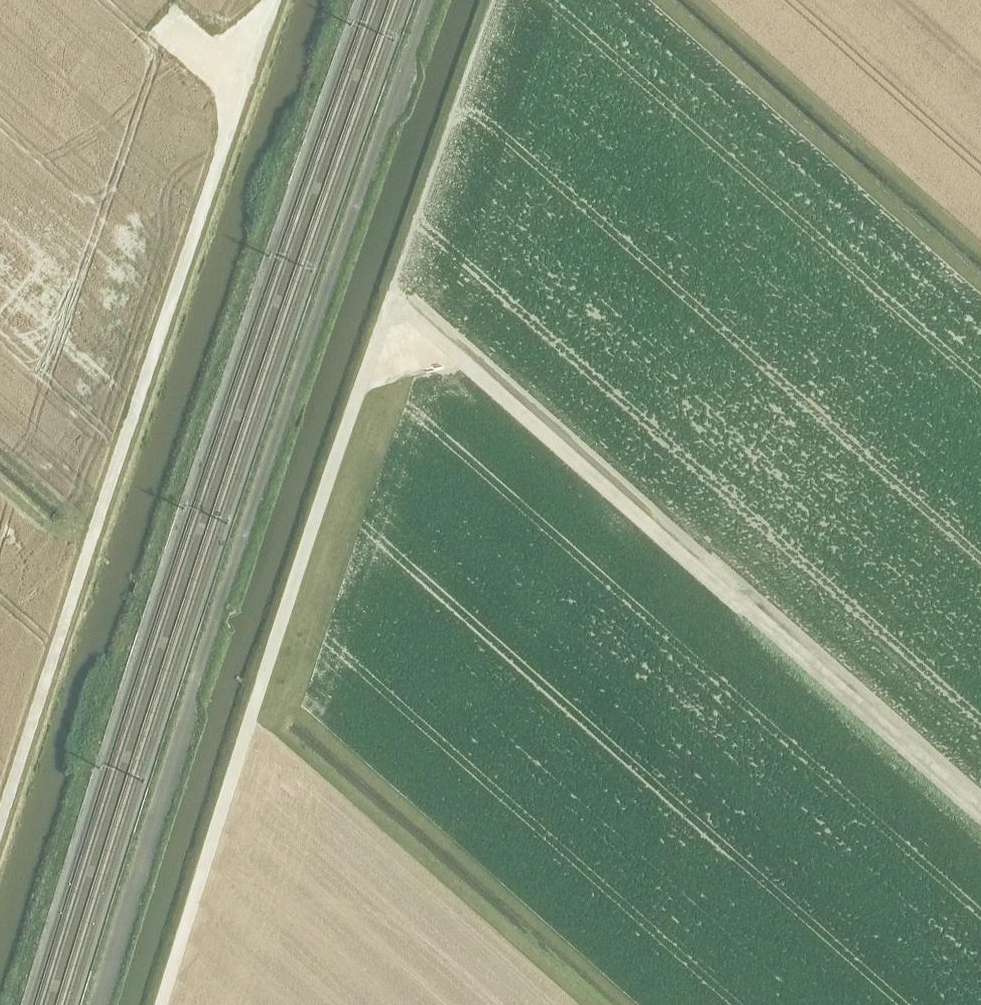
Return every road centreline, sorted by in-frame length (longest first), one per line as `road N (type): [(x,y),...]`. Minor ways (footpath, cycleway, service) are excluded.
road 1 (track): [(163,1004),(358,396),(370,379),(400,371),(464,365),(980,815)]
road 2 (track): [(0,832),(277,0)]

